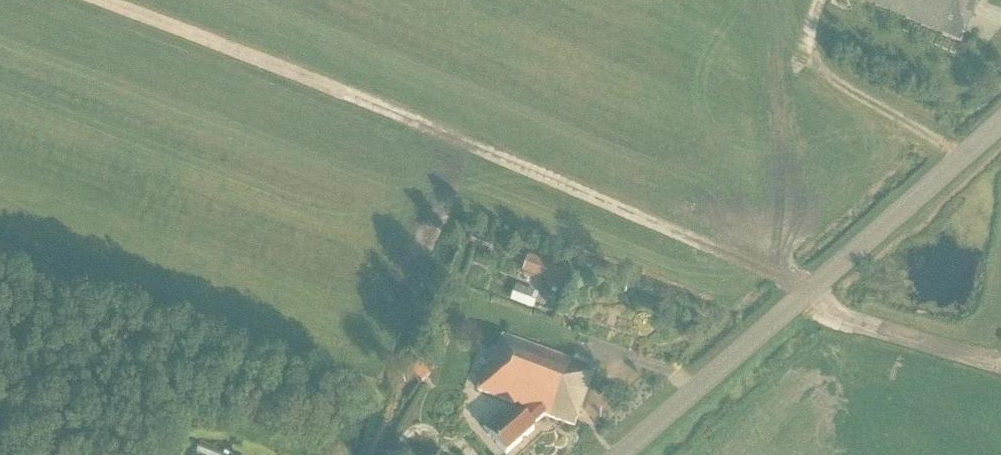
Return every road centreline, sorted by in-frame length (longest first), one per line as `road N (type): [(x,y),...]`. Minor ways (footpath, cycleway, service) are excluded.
road 1 (tertiary): [(625,454),(1000,122)]

